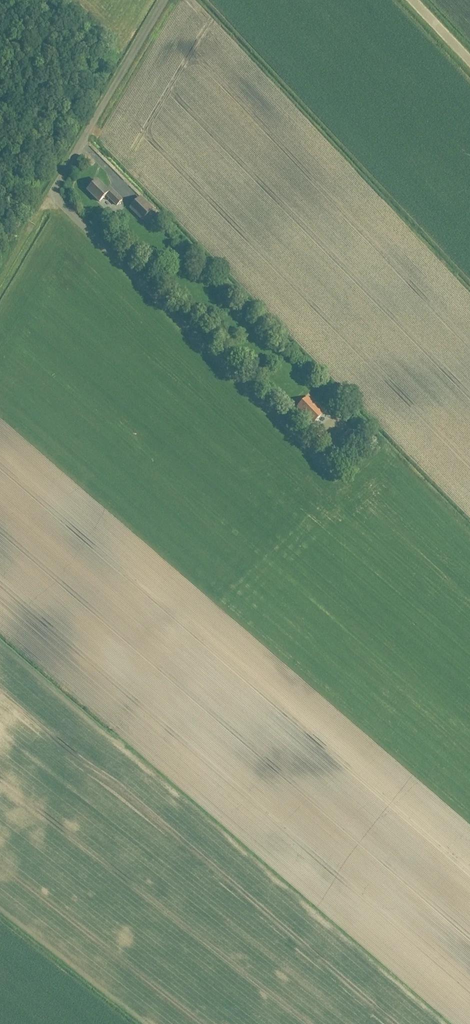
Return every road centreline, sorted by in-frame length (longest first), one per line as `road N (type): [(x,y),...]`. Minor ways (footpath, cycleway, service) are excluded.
road 1 (unclassified): [(55,184),(163,0)]

